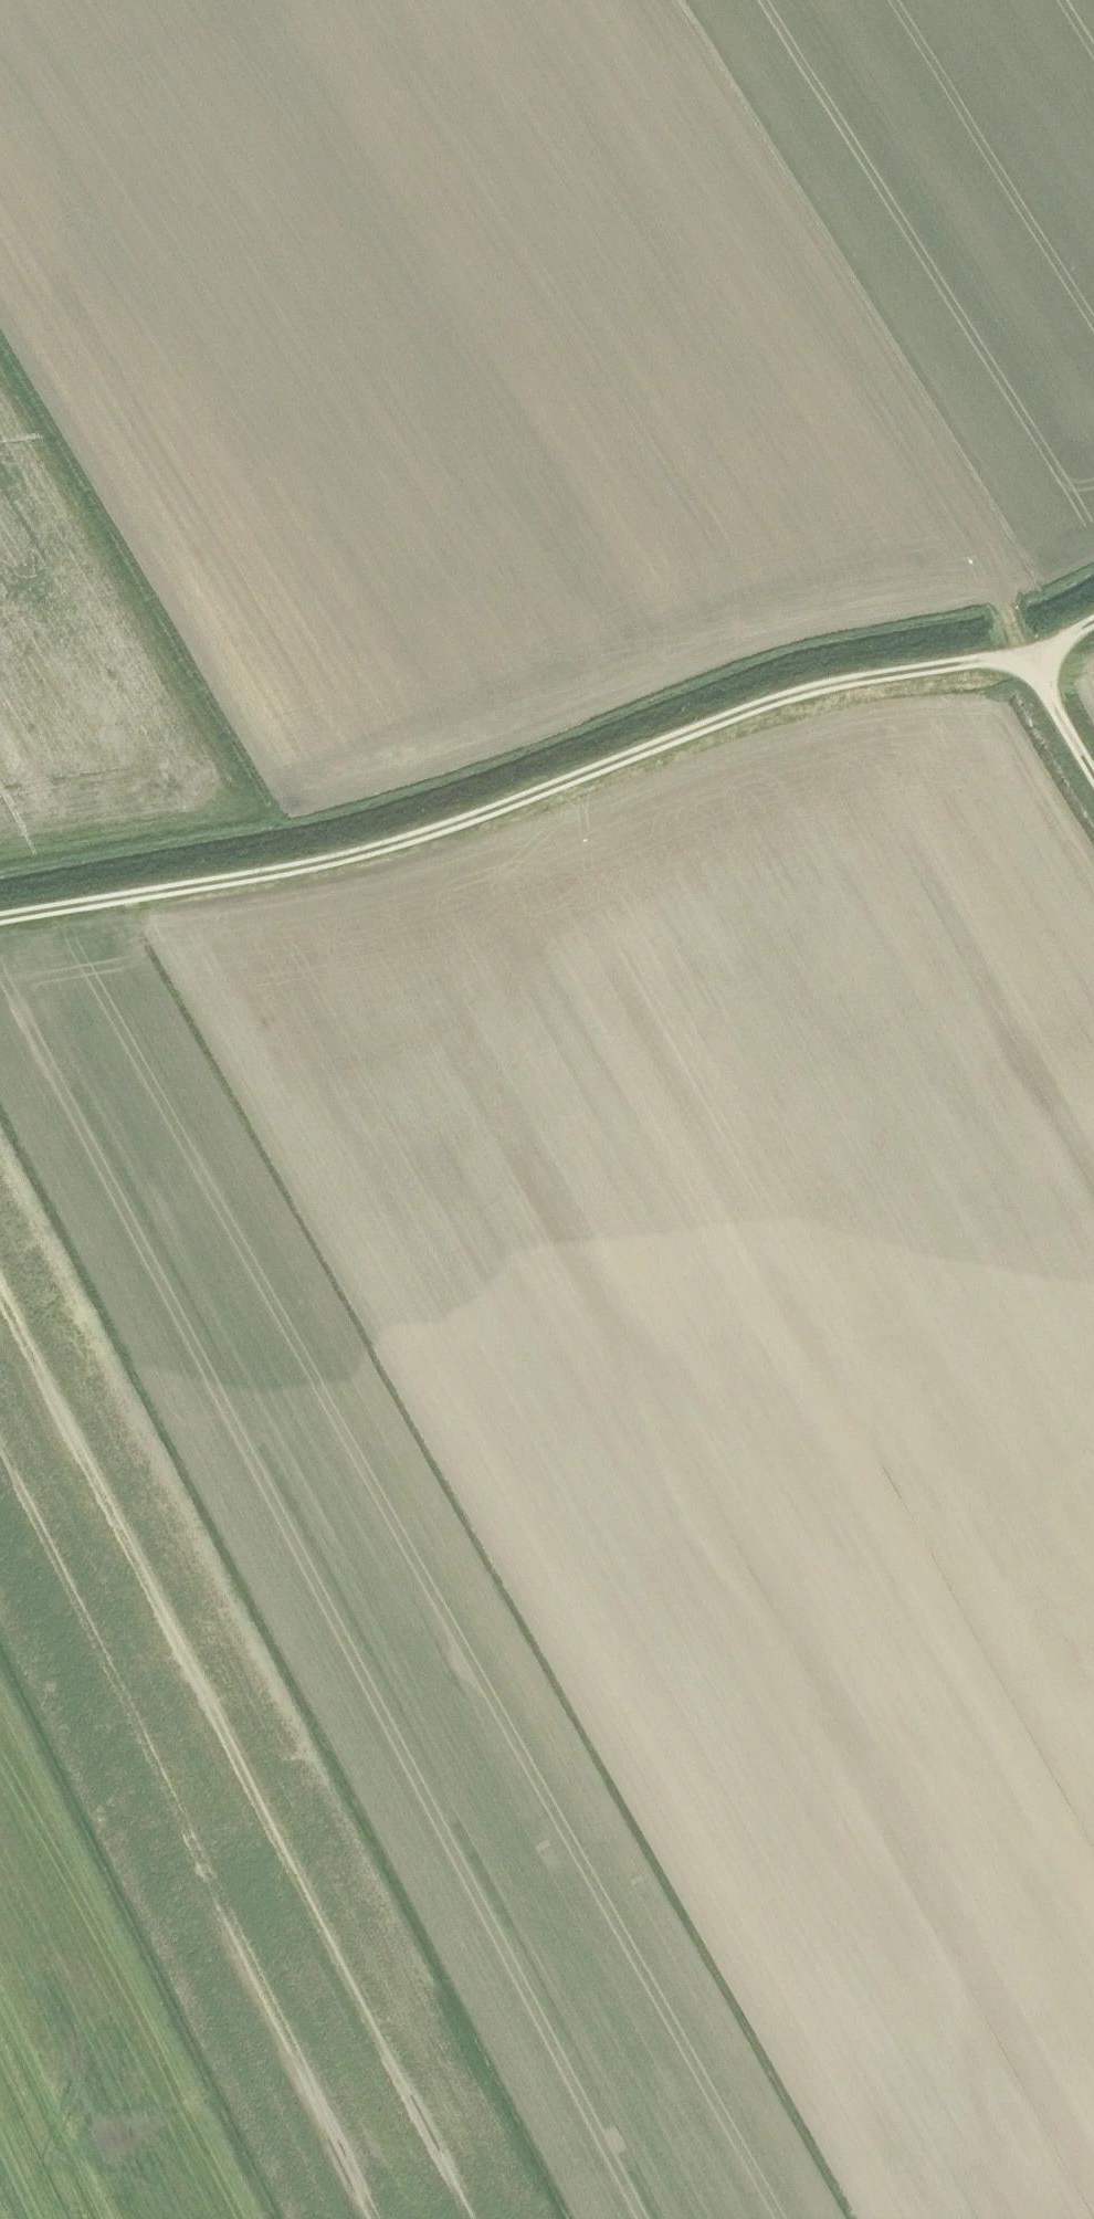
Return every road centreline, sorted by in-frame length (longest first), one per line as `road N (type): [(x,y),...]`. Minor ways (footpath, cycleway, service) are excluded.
road 1 (track): [(1025,647),(847,676),(726,710),(395,836),(282,865),(0,912)]
road 2 (track): [(1093,766),(1025,647),(1093,613)]

